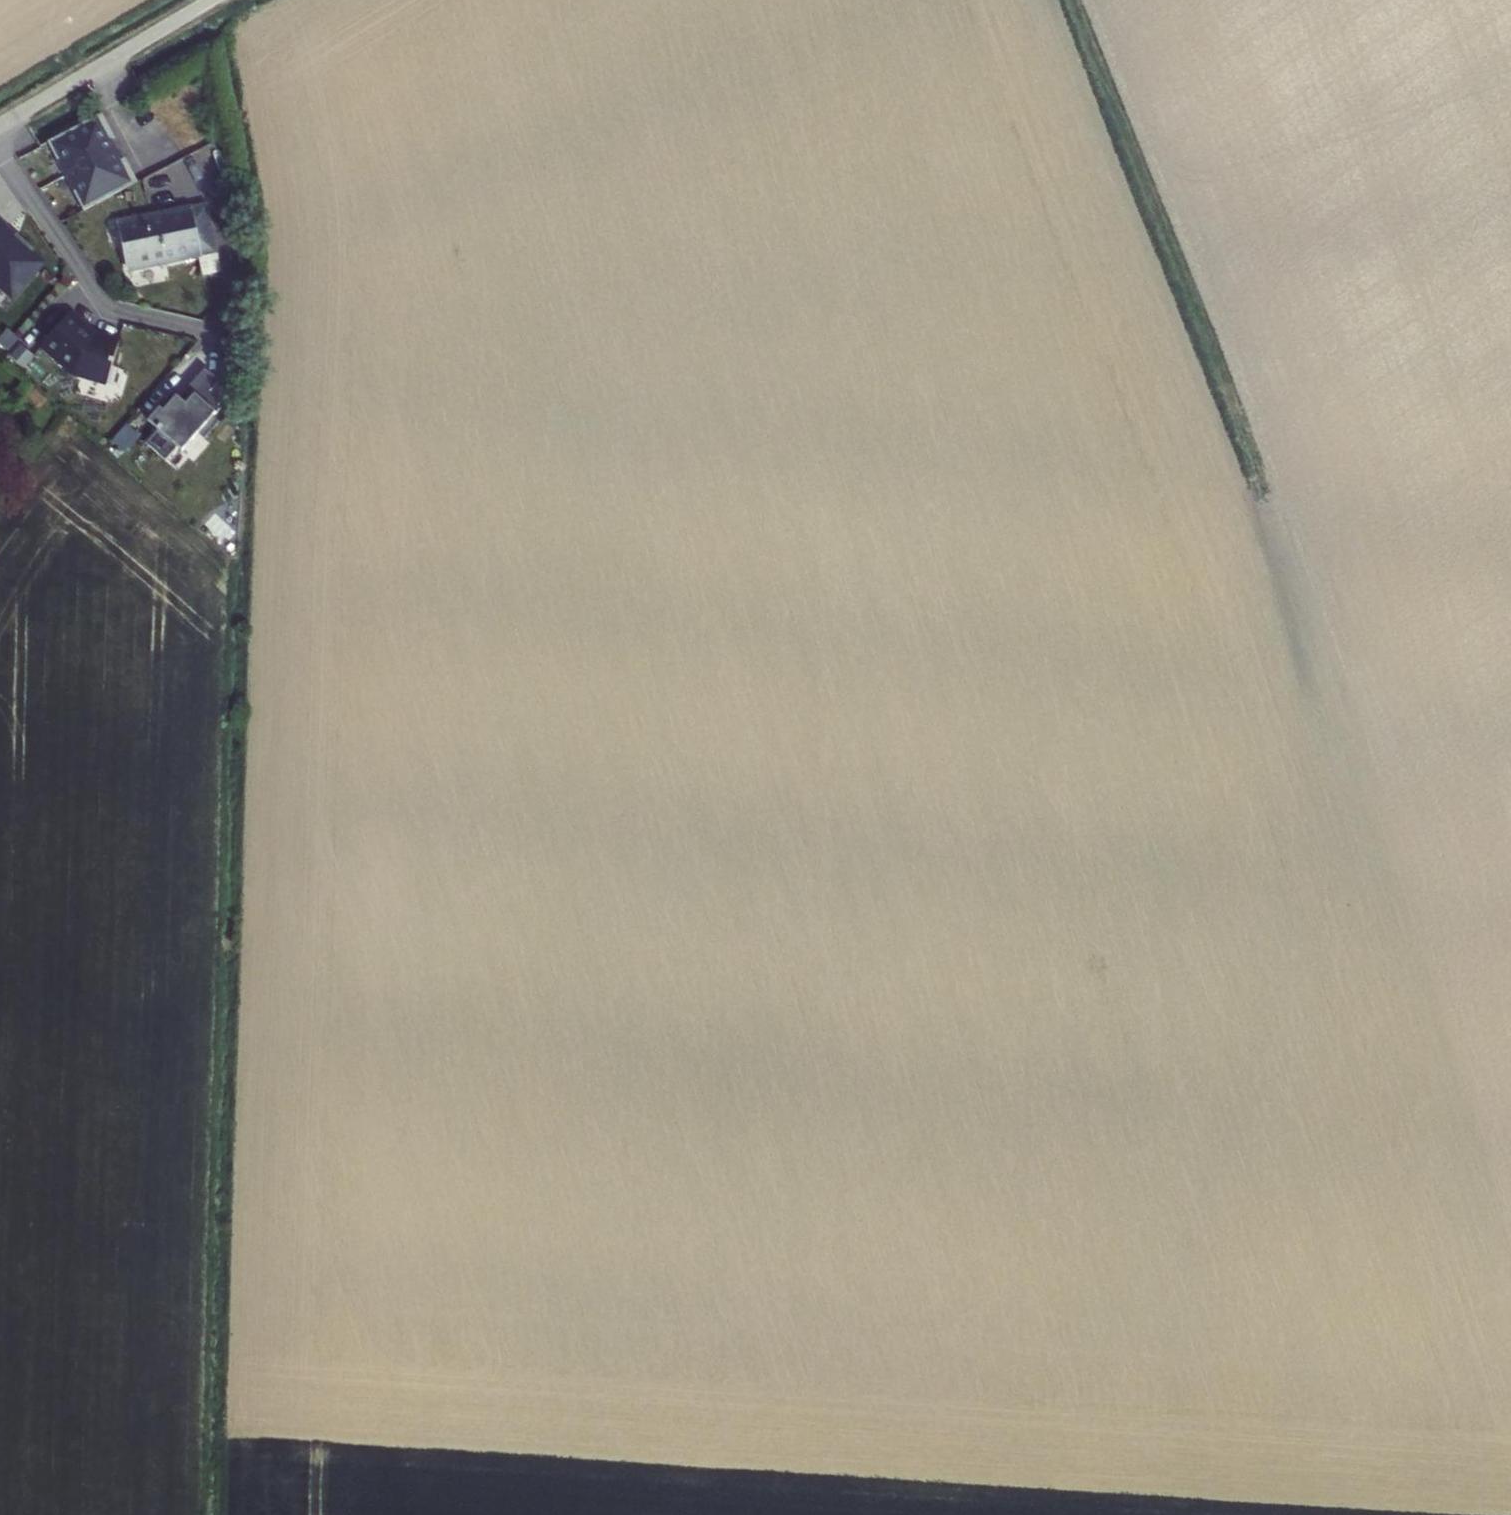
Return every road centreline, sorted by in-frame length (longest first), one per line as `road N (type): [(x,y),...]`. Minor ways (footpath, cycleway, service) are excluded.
road 1 (residential): [(209,0),(0,123)]

